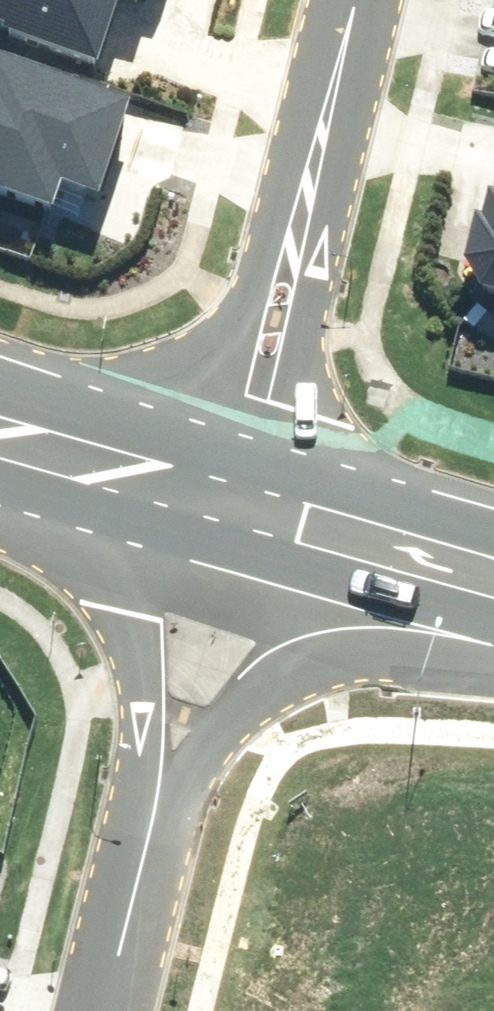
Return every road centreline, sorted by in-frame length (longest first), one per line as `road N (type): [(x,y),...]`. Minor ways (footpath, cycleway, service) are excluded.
road 1 (residential): [(354,0),(217,508)]
road 2 (residential): [(168,765),(134,623),(1,440)]
road 3 (residential): [(452,579),(279,669),(168,765)]
road 4 (residential): [(106,1010),(168,765)]
road 5 (secondary): [(452,579),(217,508)]
road 6 (secondary): [(217,508),(1,440)]

